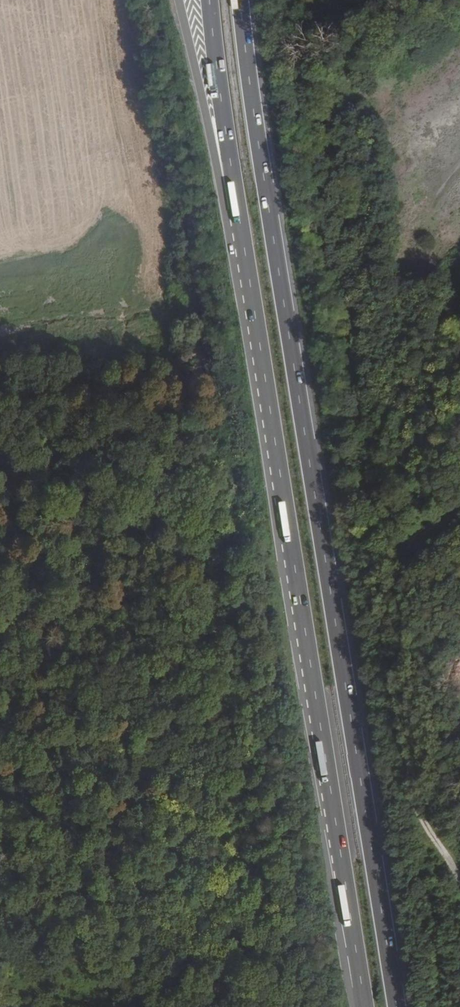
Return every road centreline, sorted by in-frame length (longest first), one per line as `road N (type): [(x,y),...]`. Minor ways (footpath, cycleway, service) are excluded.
road 1 (trunk): [(396,1006),(239,0)]
road 2 (trunk): [(249,284),(366,1006)]
road 3 (track): [(459,503),(411,542),(397,572),(405,634),(393,683),(415,808),(459,887)]
road 4 (trunk): [(177,0),(249,284)]
road 5 (trunk): [(208,0),(249,284)]

